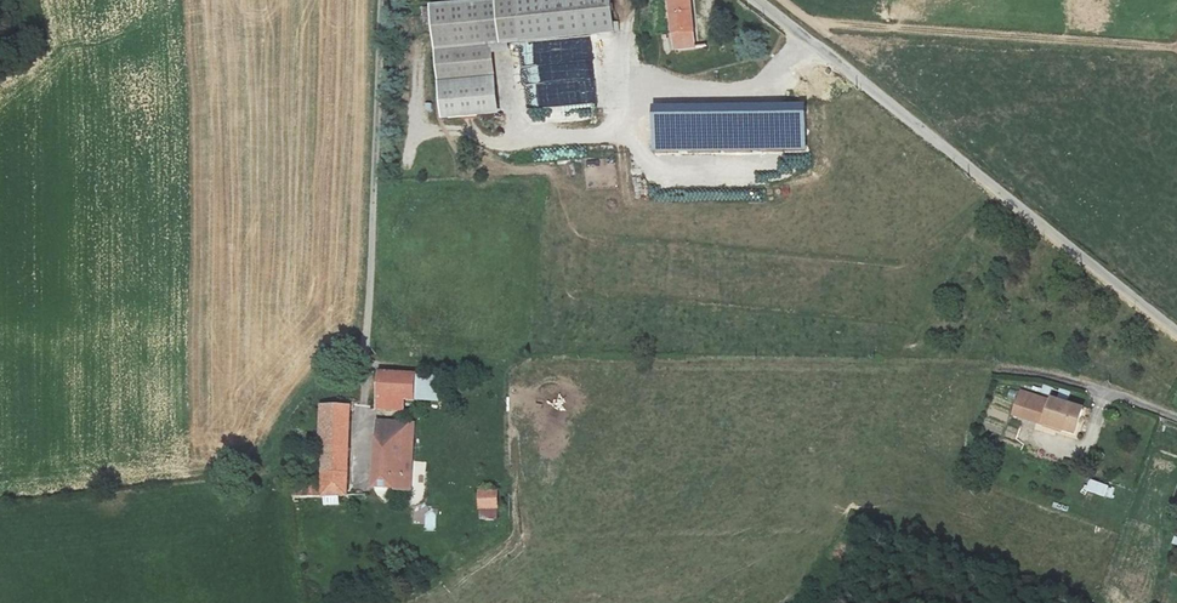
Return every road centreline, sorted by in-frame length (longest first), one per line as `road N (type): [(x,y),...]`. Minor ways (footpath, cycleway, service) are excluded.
road 1 (unclassified): [(1176,332),(754,0)]
road 2 (residential): [(387,0),(361,465)]
road 3 (residential): [(1176,417),(1089,386),(995,369)]

